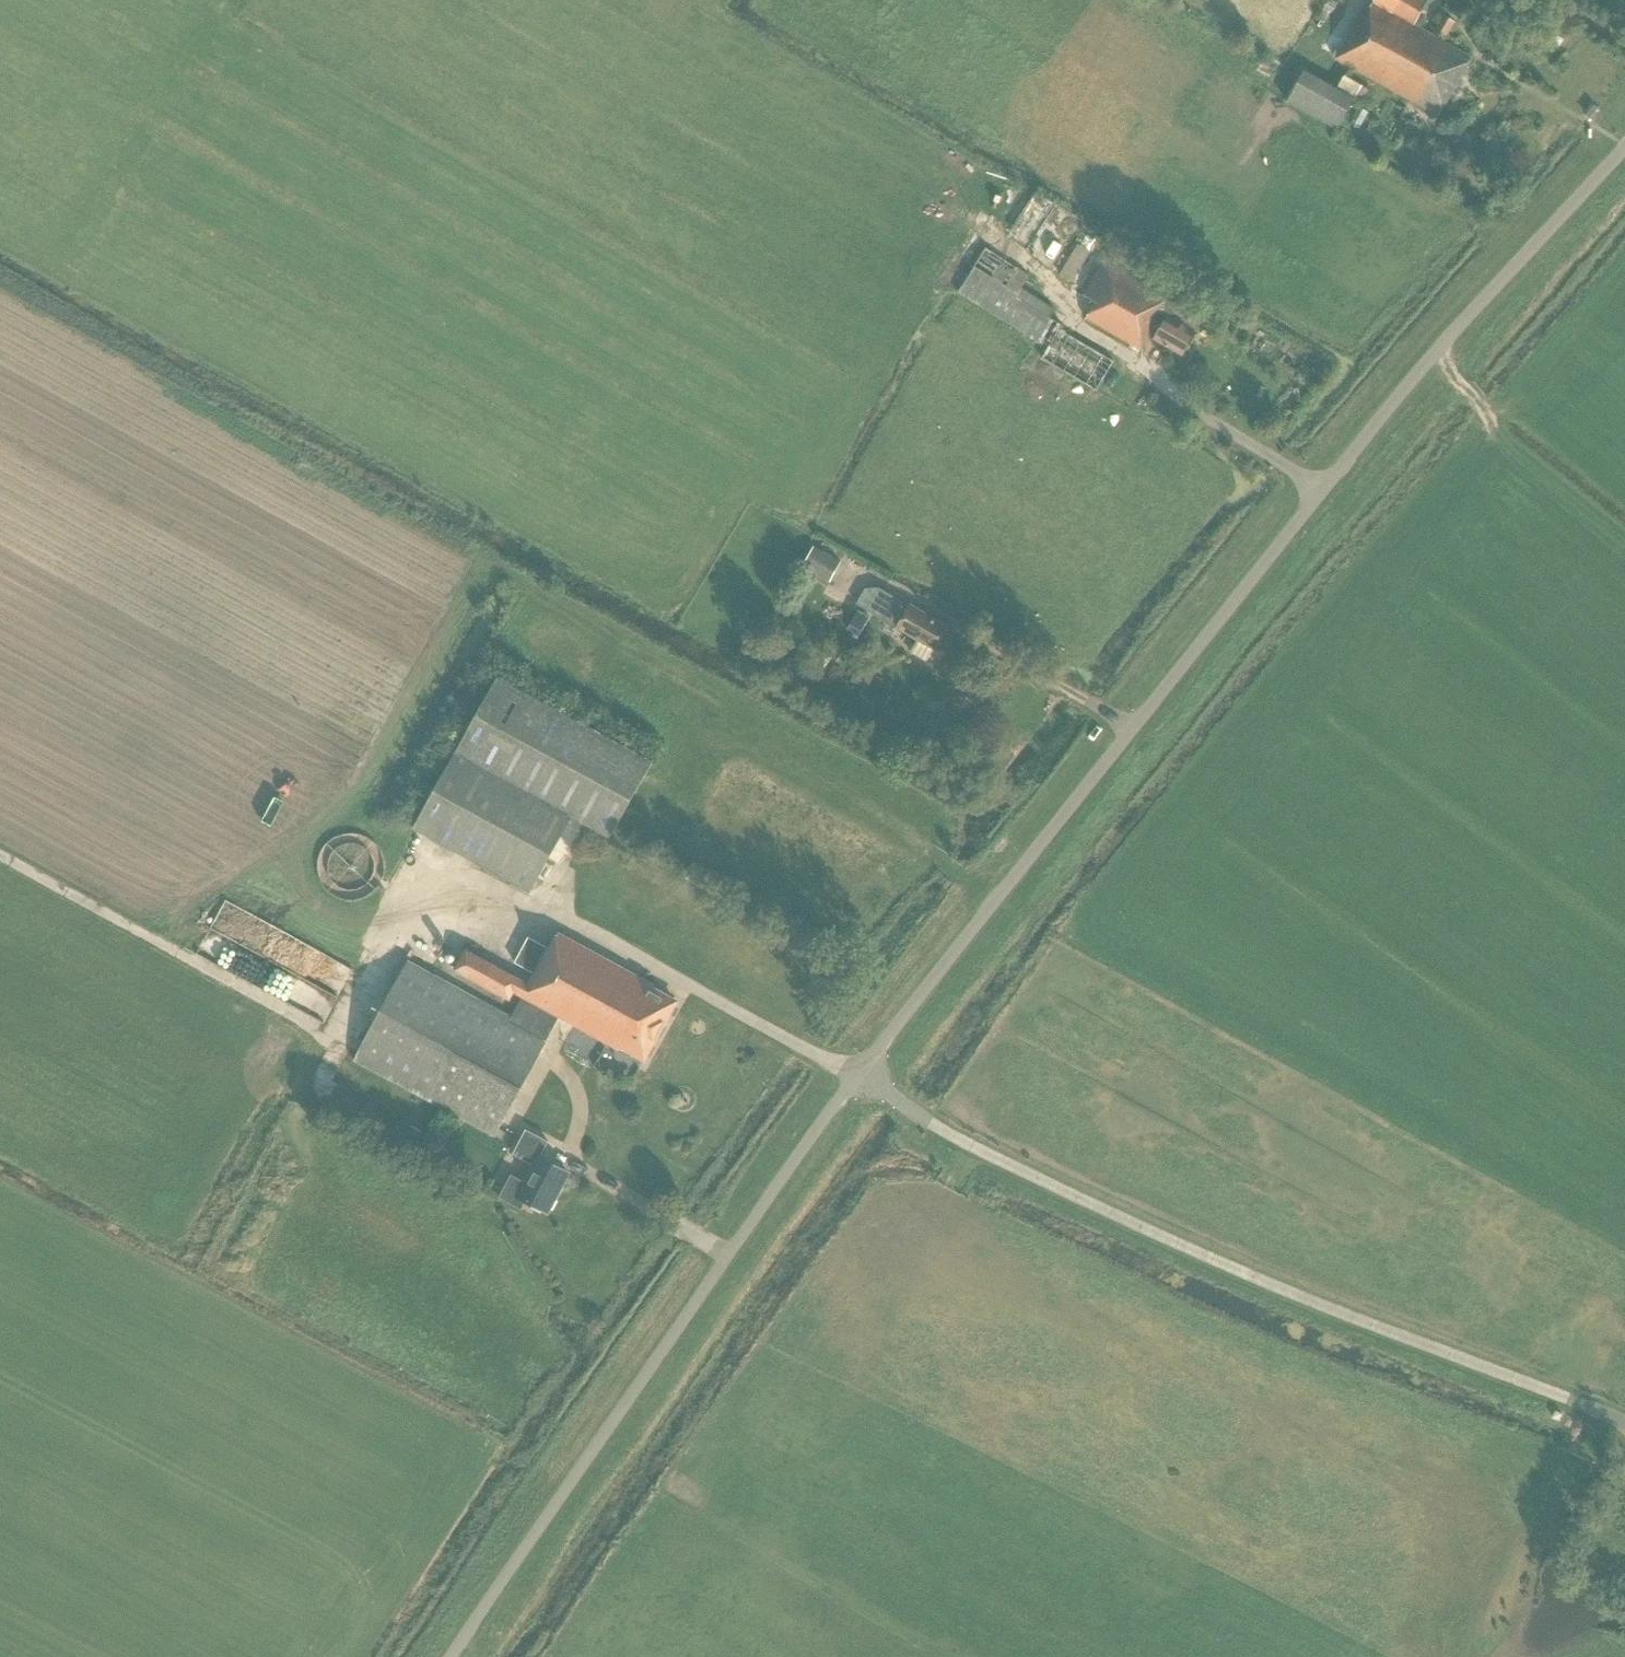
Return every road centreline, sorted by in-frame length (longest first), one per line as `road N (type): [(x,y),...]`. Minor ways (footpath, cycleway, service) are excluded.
road 1 (unclassified): [(451,1656),(857,1077),(1319,493),(1624,150)]

